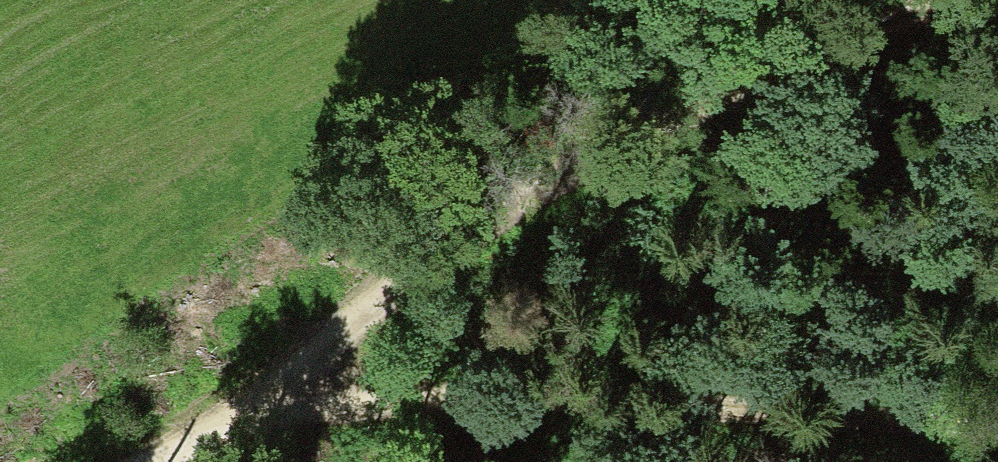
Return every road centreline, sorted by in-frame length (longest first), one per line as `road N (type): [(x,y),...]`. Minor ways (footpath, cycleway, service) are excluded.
road 1 (track): [(88,461),(149,415),(290,360),(385,355),(529,354),(997,431)]
road 2 (track): [(997,0),(775,47),(464,186),(290,360)]

